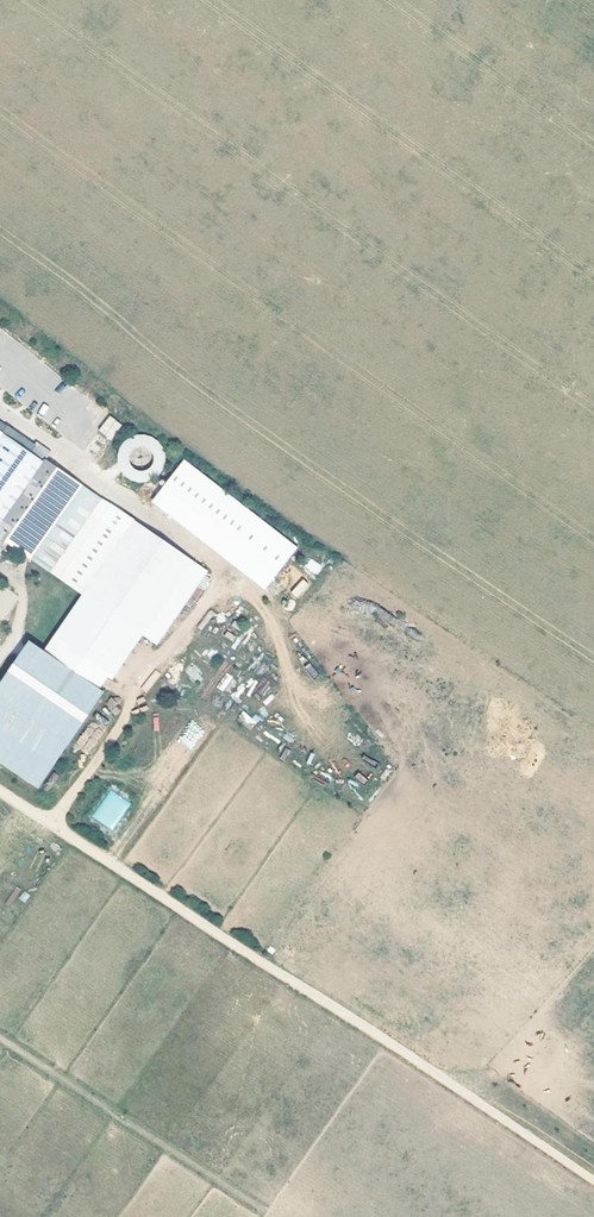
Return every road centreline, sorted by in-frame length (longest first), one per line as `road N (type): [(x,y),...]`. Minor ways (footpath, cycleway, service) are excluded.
road 1 (track): [(593,1182),(0,790)]

